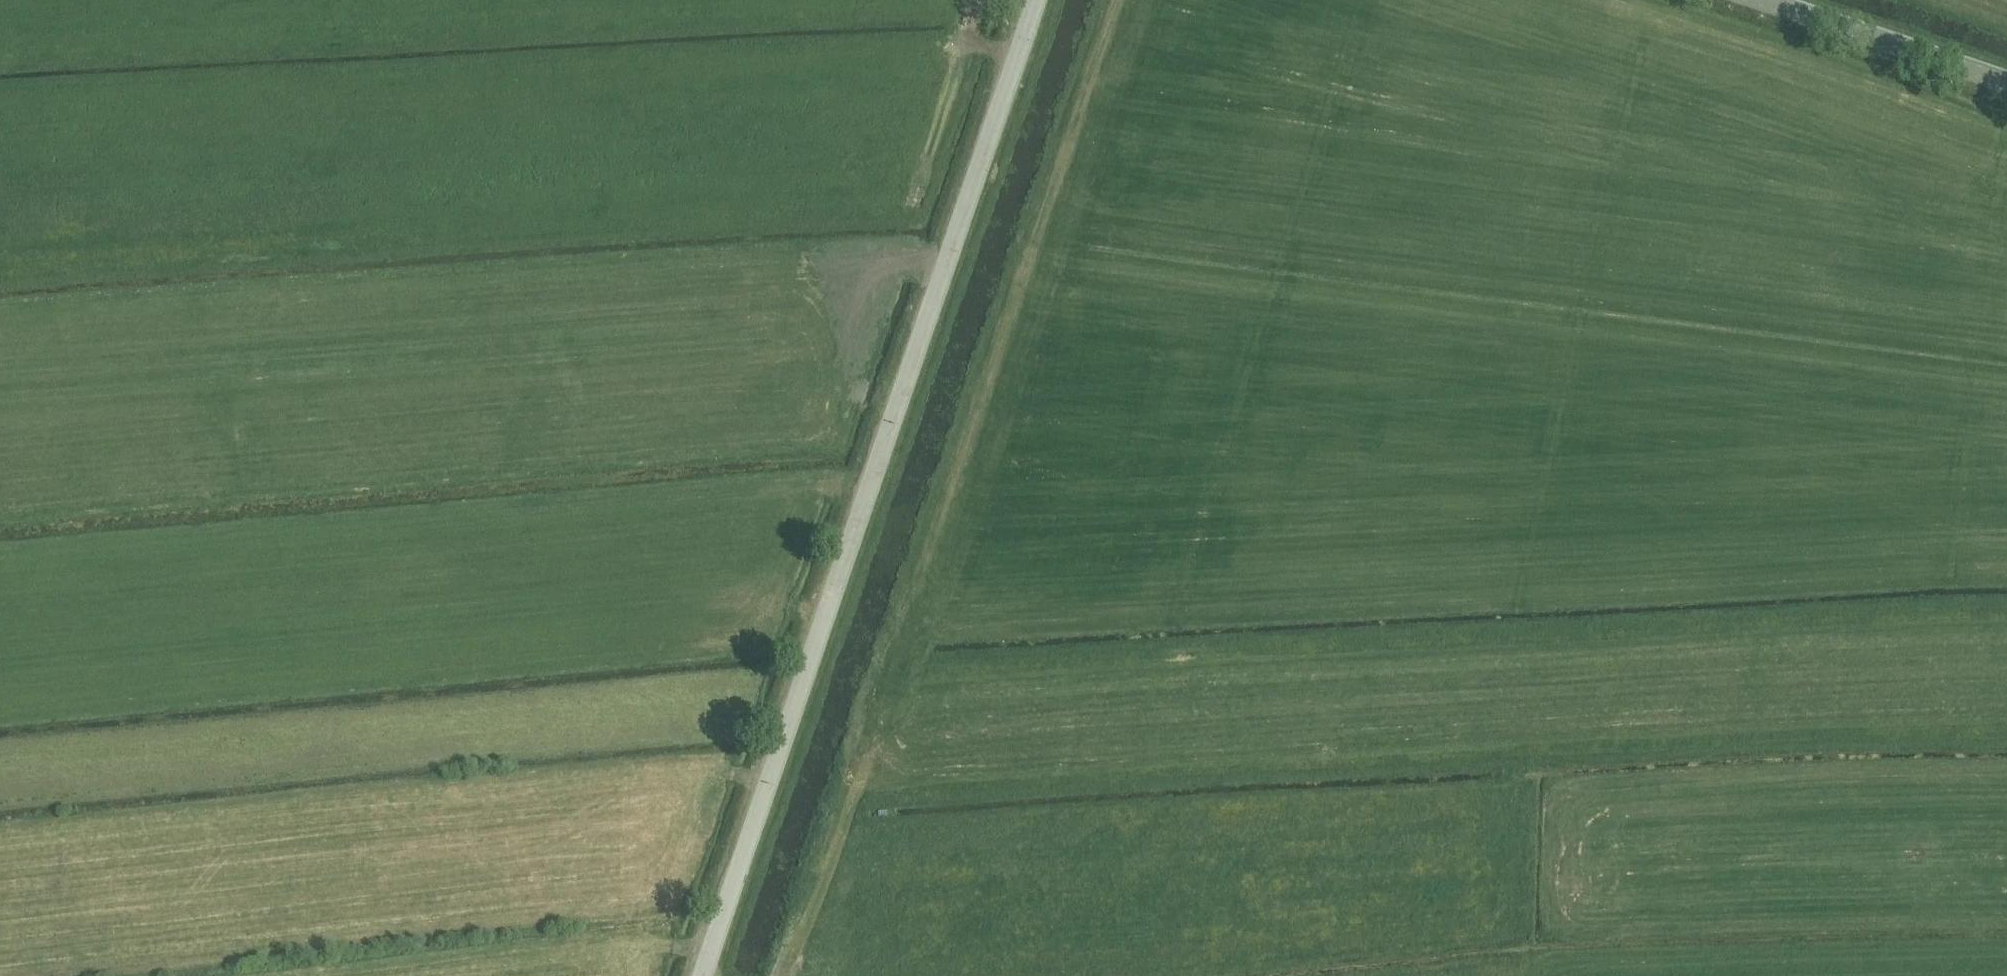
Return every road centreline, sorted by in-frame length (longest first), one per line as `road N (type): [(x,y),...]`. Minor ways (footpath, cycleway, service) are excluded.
road 1 (unclassified): [(700,975),(1036,0)]
road 2 (unclassified): [(2006,79),(1764,0)]

